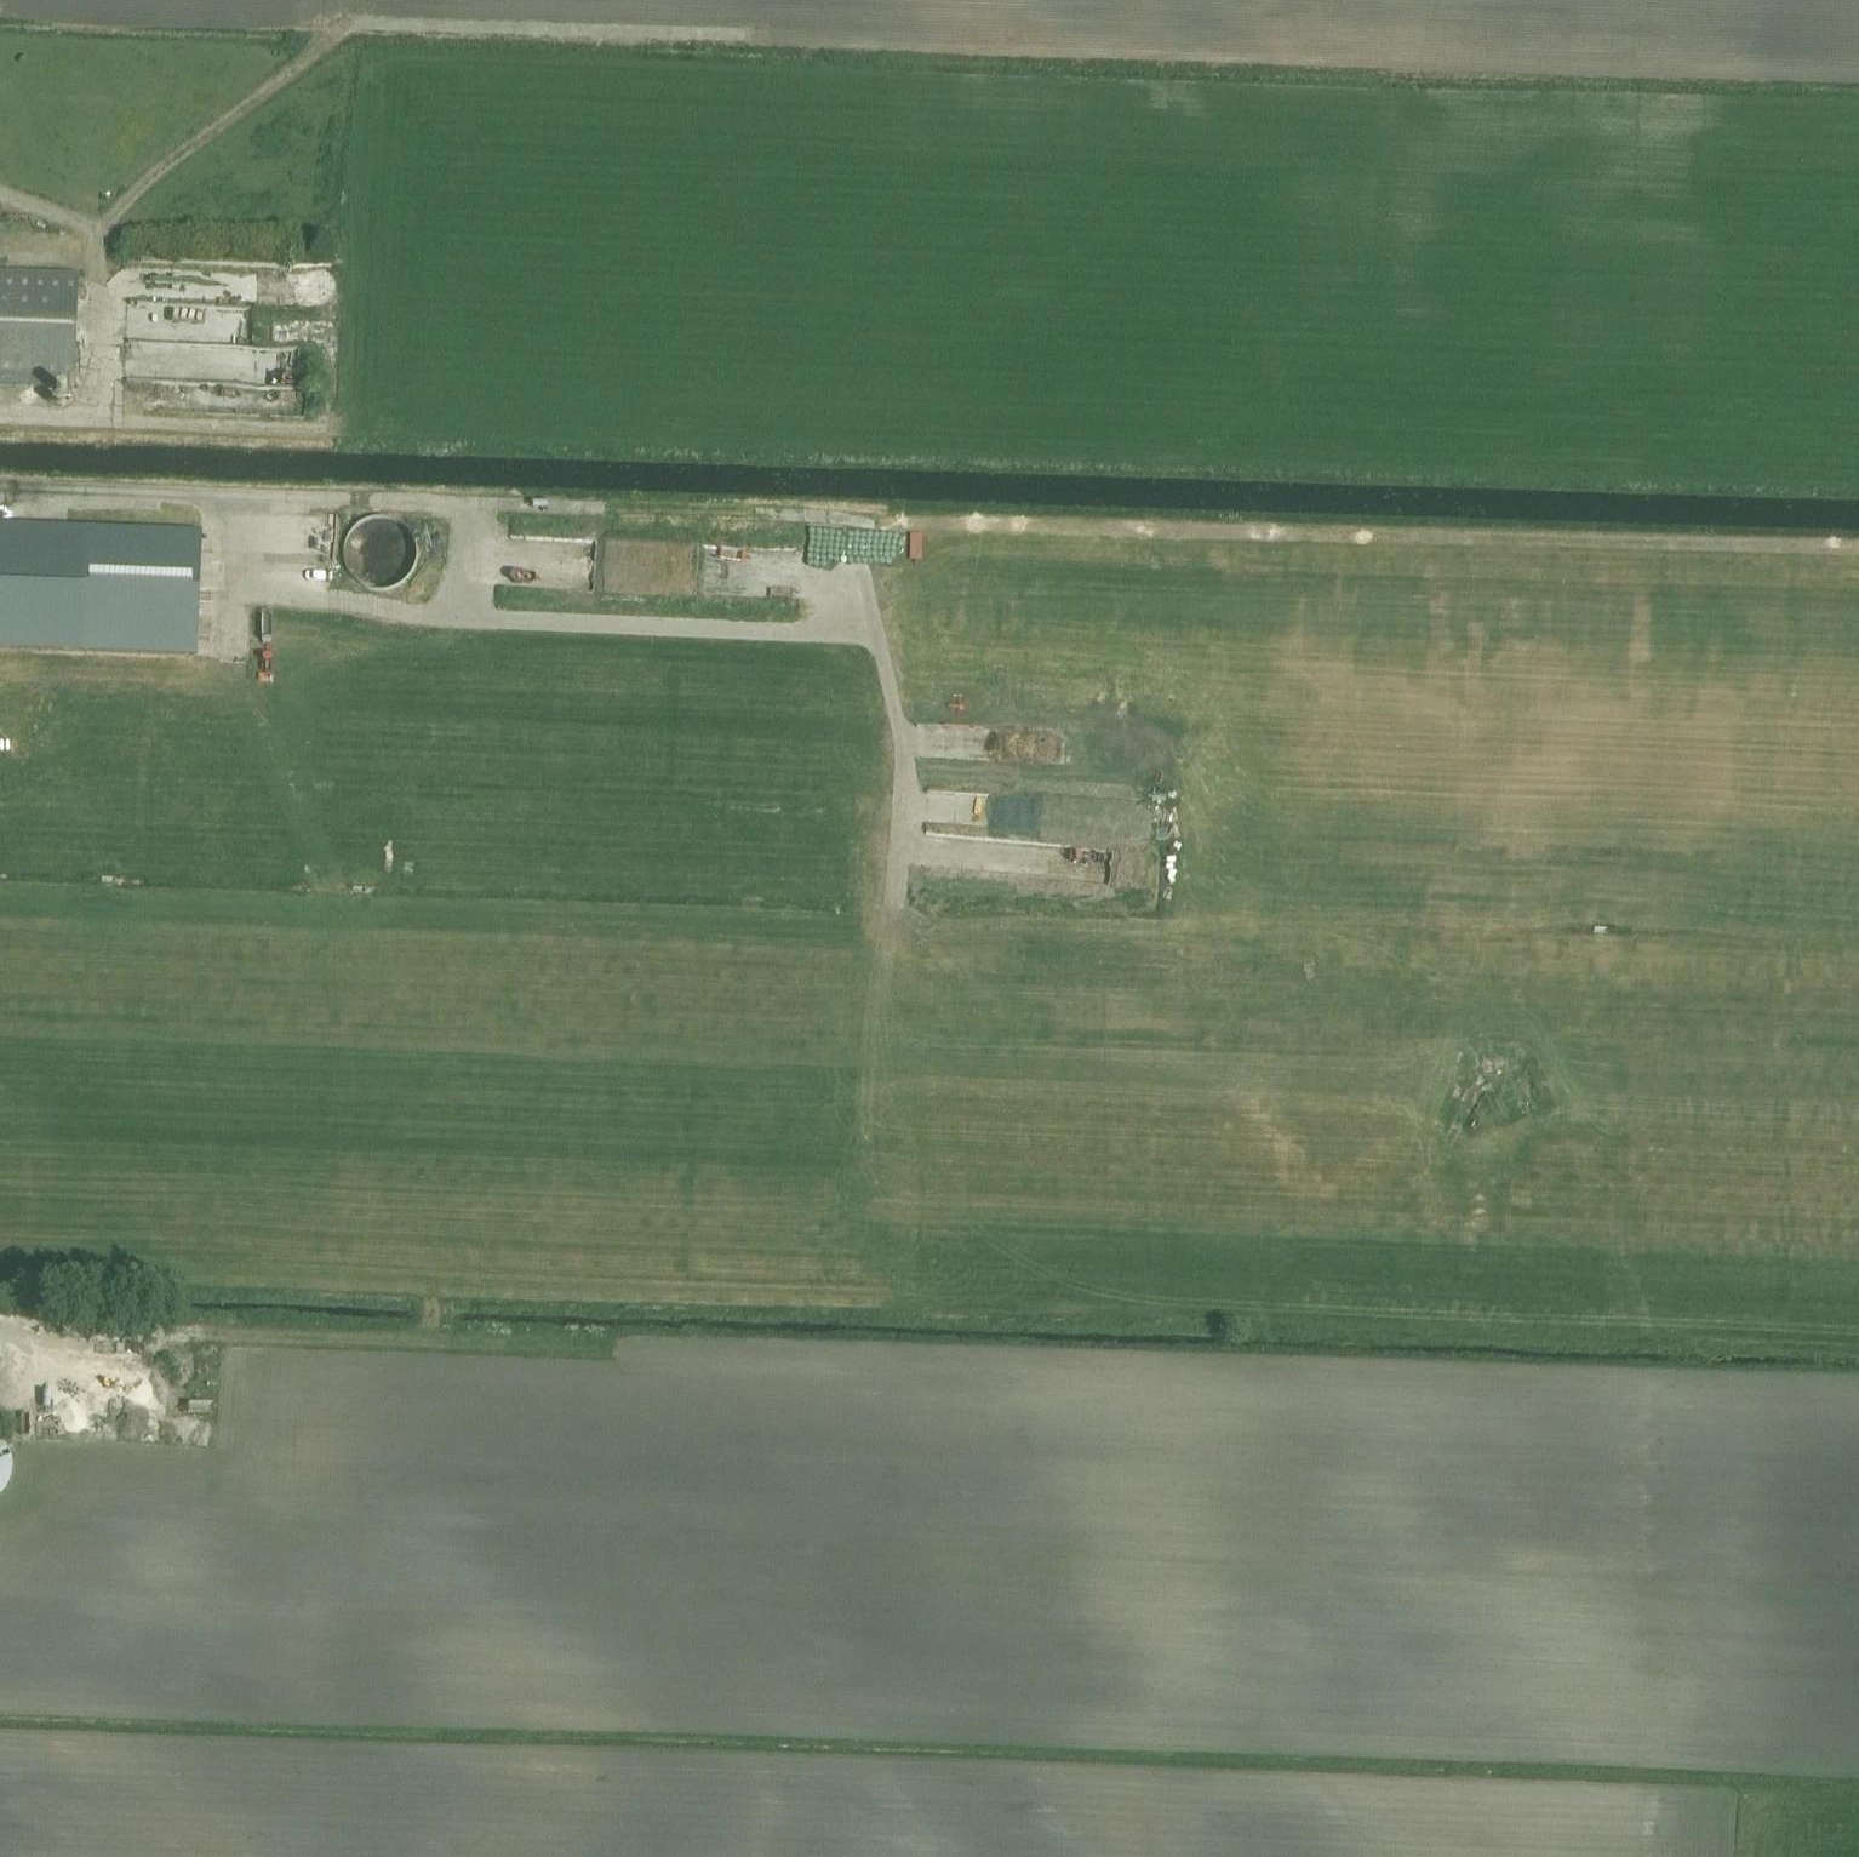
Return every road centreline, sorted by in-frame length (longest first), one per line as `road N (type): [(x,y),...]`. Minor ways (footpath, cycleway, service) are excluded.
road 1 (track): [(874,638),(880,575),(897,532),(918,526),(1858,546)]

